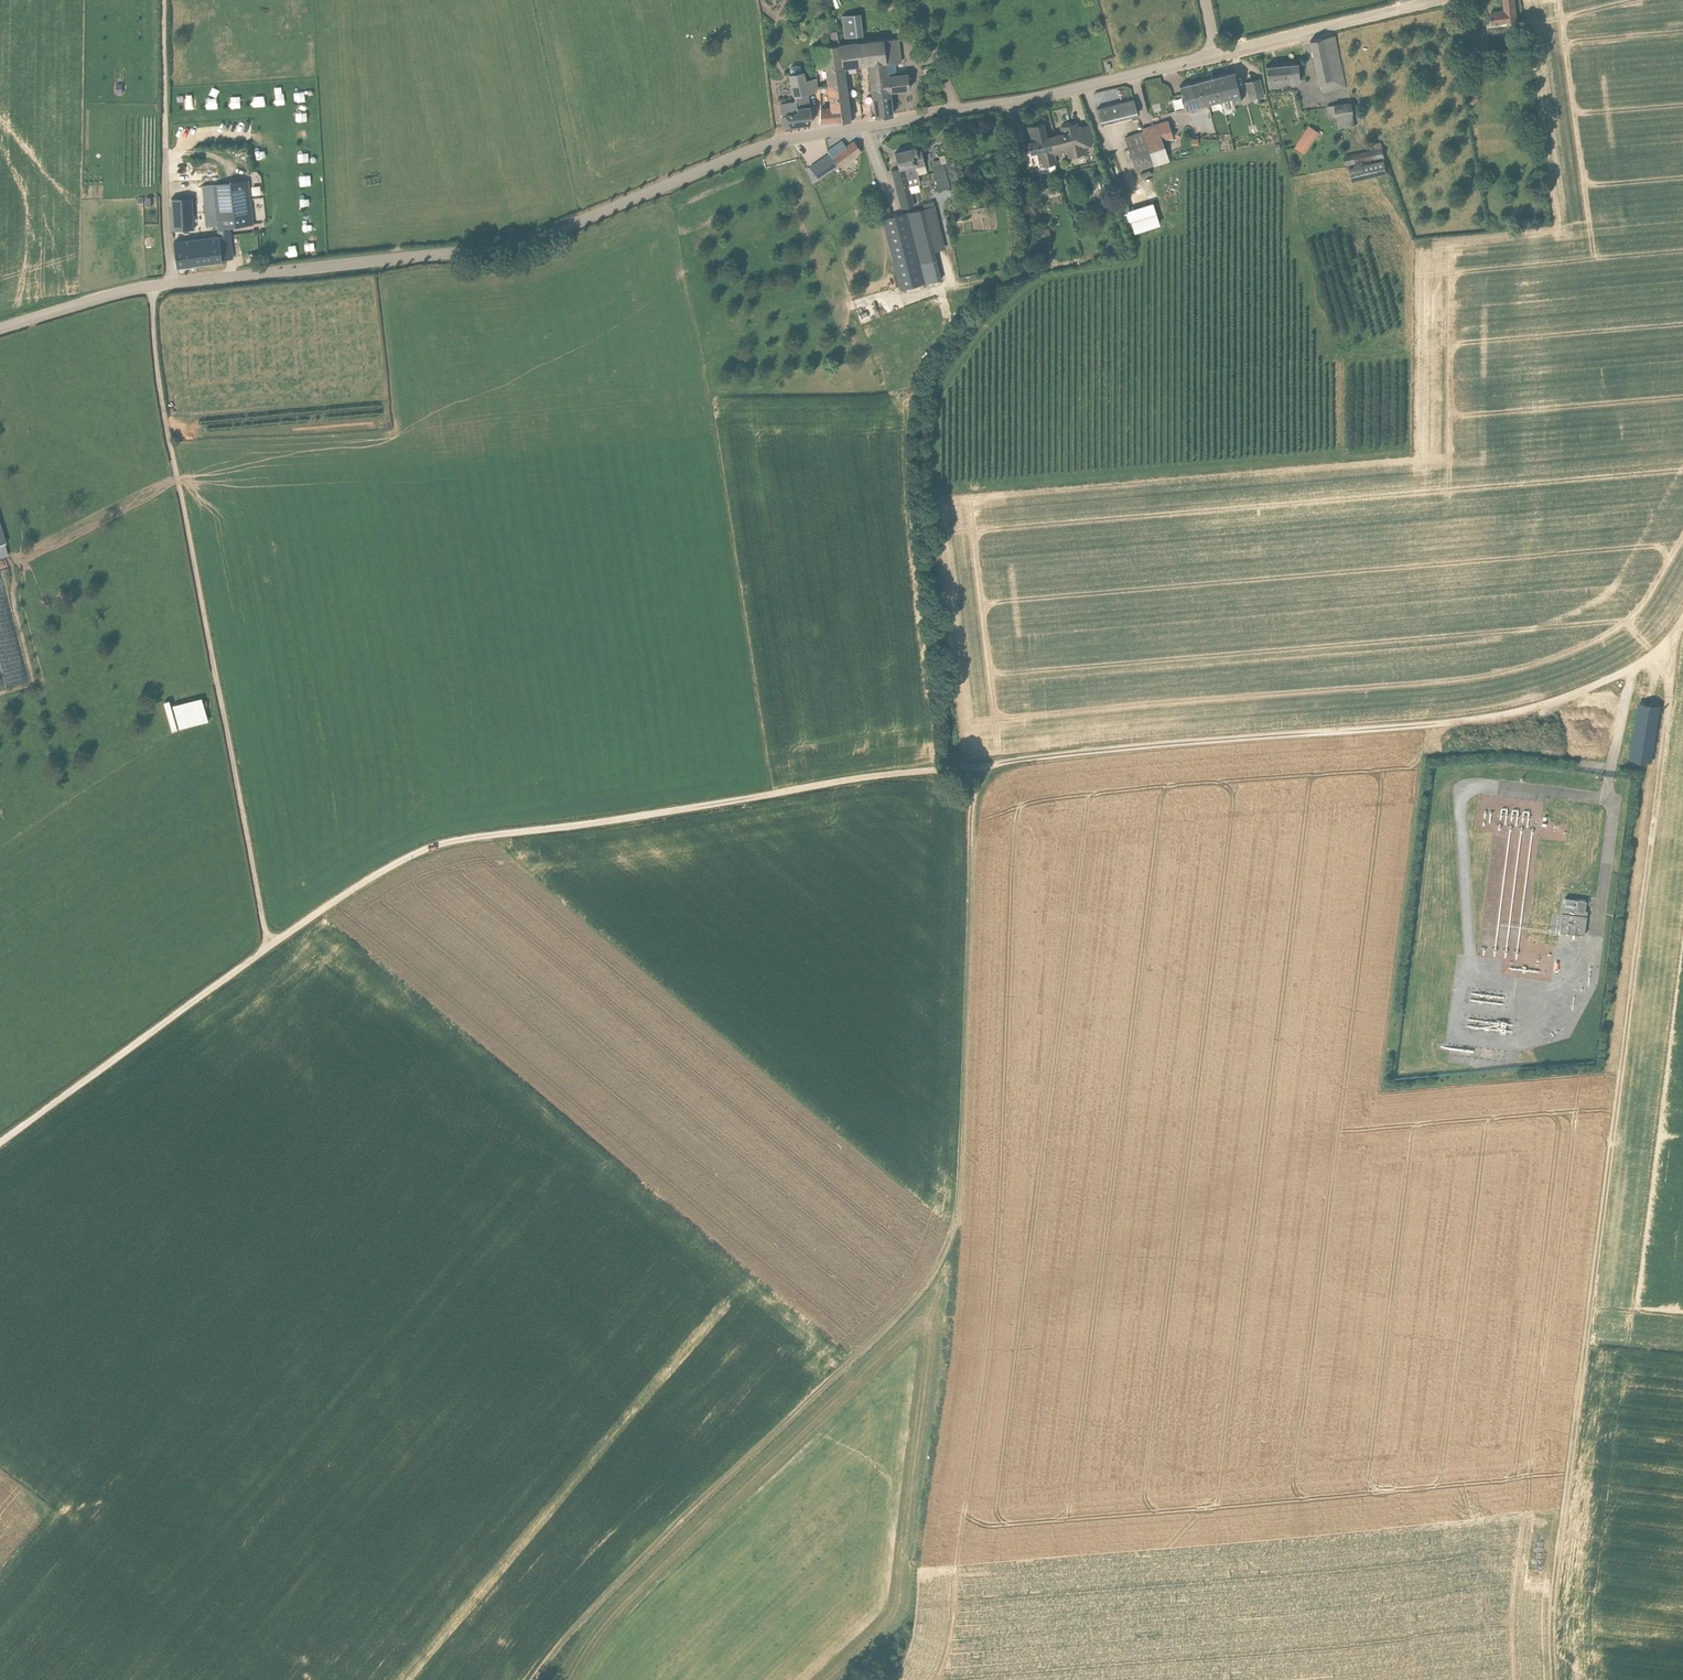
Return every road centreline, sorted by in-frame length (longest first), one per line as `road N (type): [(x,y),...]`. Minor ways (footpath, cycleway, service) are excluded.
road 1 (track): [(974,767),(959,1201),(933,1281),(902,1321),(539,1679)]
road 2 (tertiary): [(172,283),(510,246),(776,143),(1022,100),(1217,54)]
road 3 (track): [(1667,641),(1662,672),(1671,685),(1661,768),(1568,1469),(1555,1679)]
road 4 (track): [(974,767),(453,840),(381,871),(267,947)]
road 5 (track): [(974,767),(1501,715),(1613,677),(1667,641)]
road 6 (track): [(1010,102),(1025,256),(943,355),(920,418),(921,497),(952,769)]
road 7 (track): [(151,286),(167,435),(267,947)]
road 8 (track): [(267,947),(0,1141)]
road 9 (tertiary): [(1217,54),(1435,0)]
road 10 (tertiary): [(0,328),(172,283)]
road 11 (unclassified): [(165,113),(172,283)]

